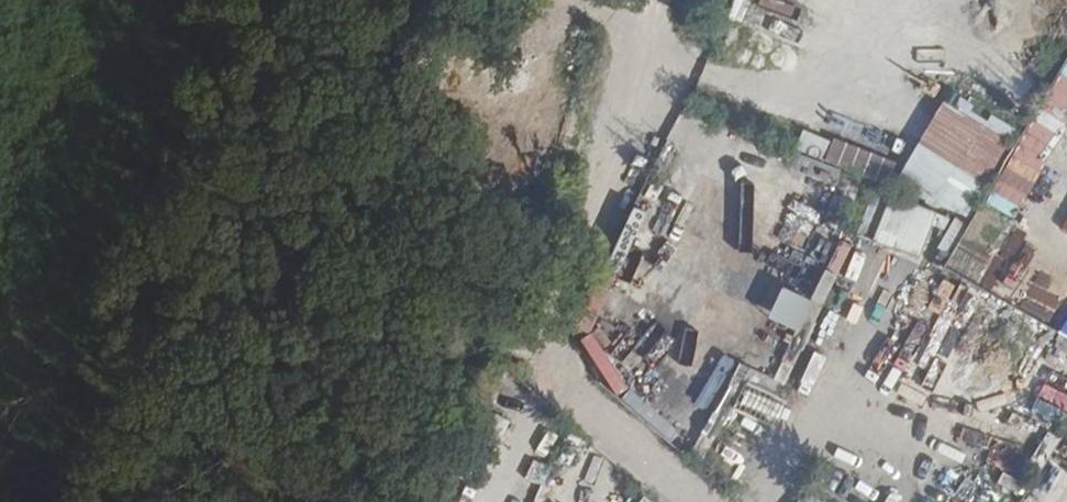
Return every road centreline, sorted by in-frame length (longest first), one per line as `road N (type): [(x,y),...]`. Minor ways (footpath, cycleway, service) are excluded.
road 1 (unclassified): [(660,71),(565,333),(564,385),(690,501)]
road 2 (track): [(980,38),(880,104),(660,71)]

